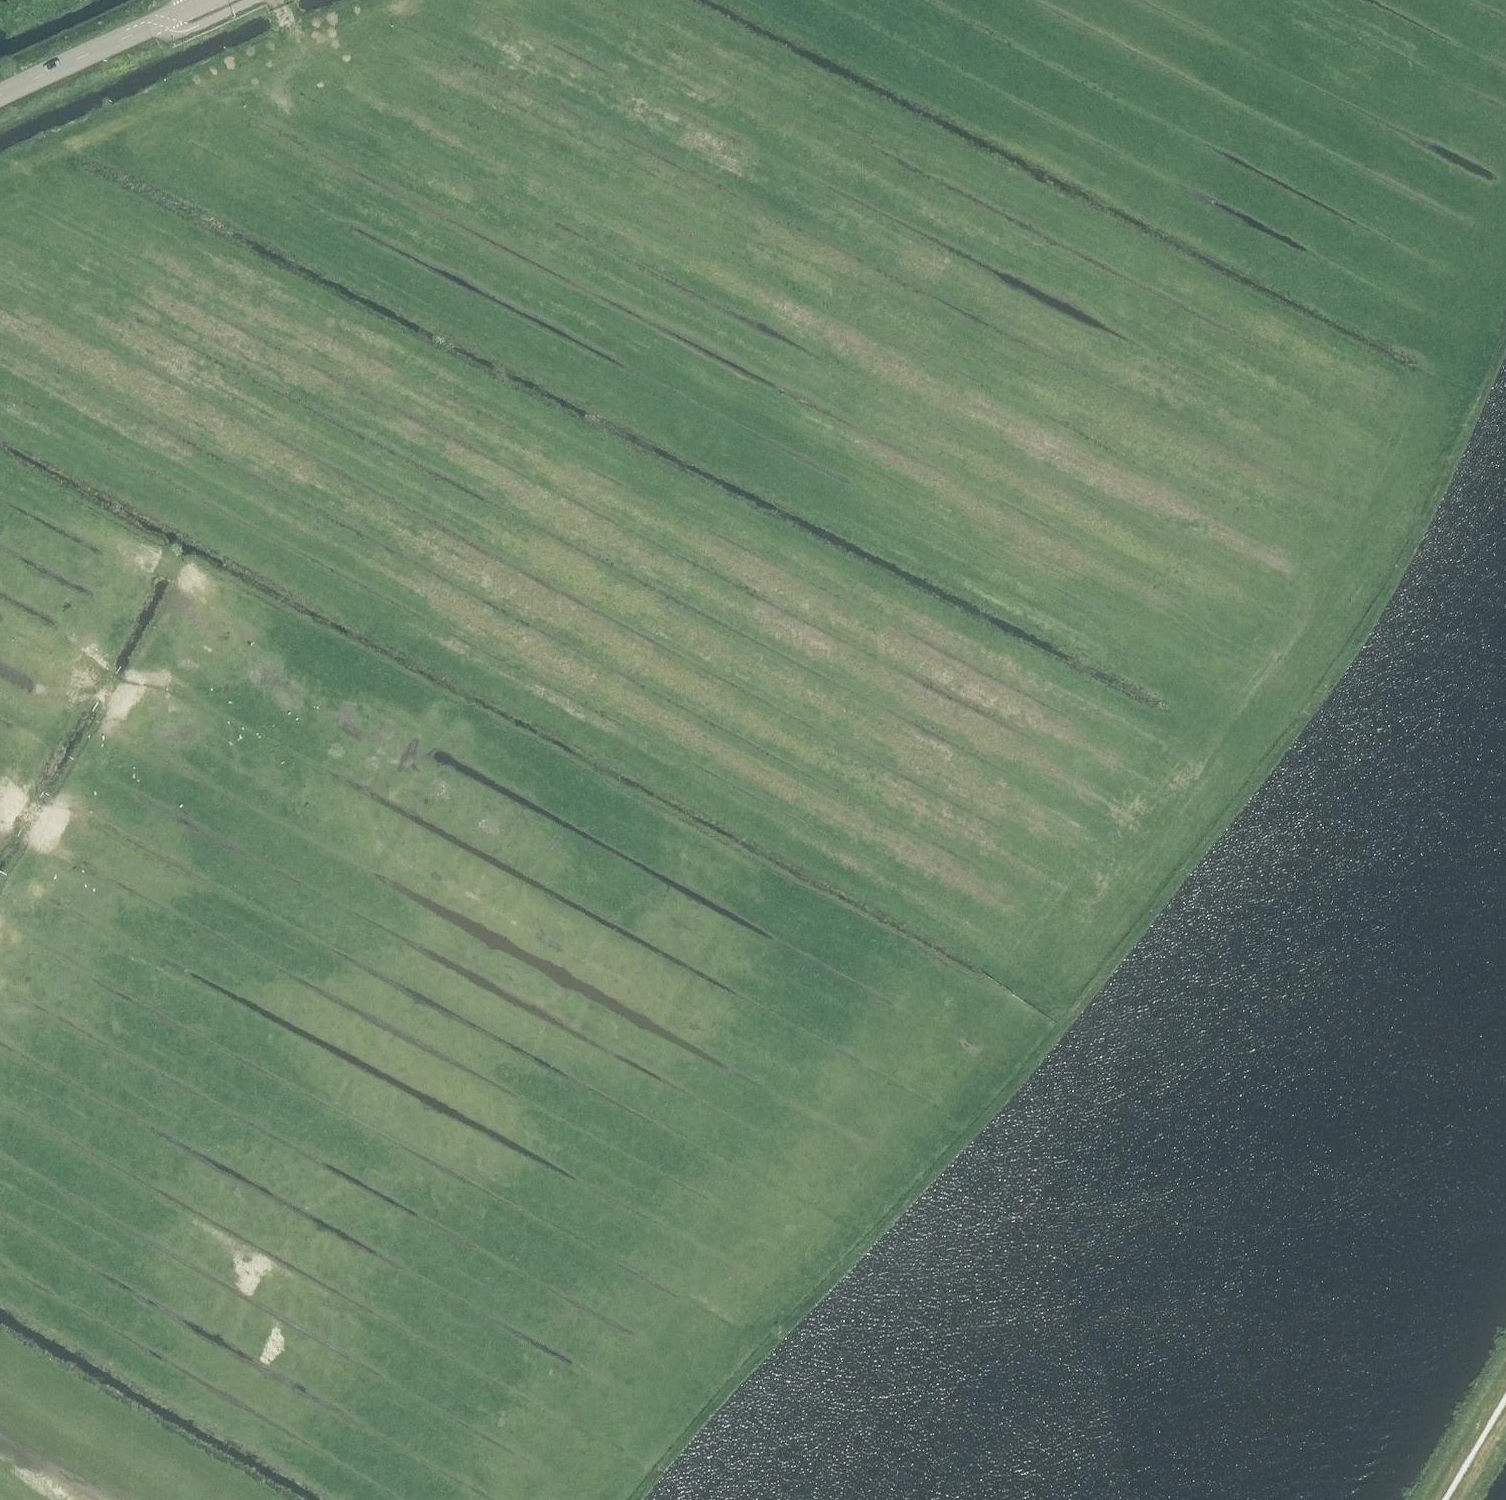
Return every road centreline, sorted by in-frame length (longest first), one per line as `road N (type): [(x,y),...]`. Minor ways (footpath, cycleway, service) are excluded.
road 1 (secondary): [(0,97),(208,0)]

